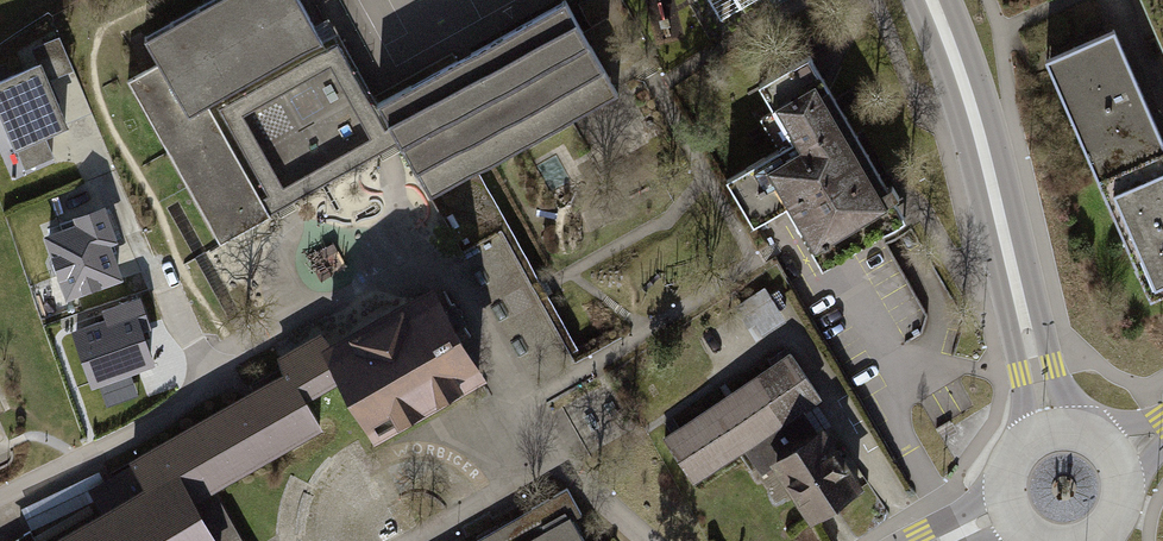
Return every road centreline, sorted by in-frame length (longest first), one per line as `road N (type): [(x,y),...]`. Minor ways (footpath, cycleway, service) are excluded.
road 1 (tertiary): [(928,0),(982,143),(1053,428)]

